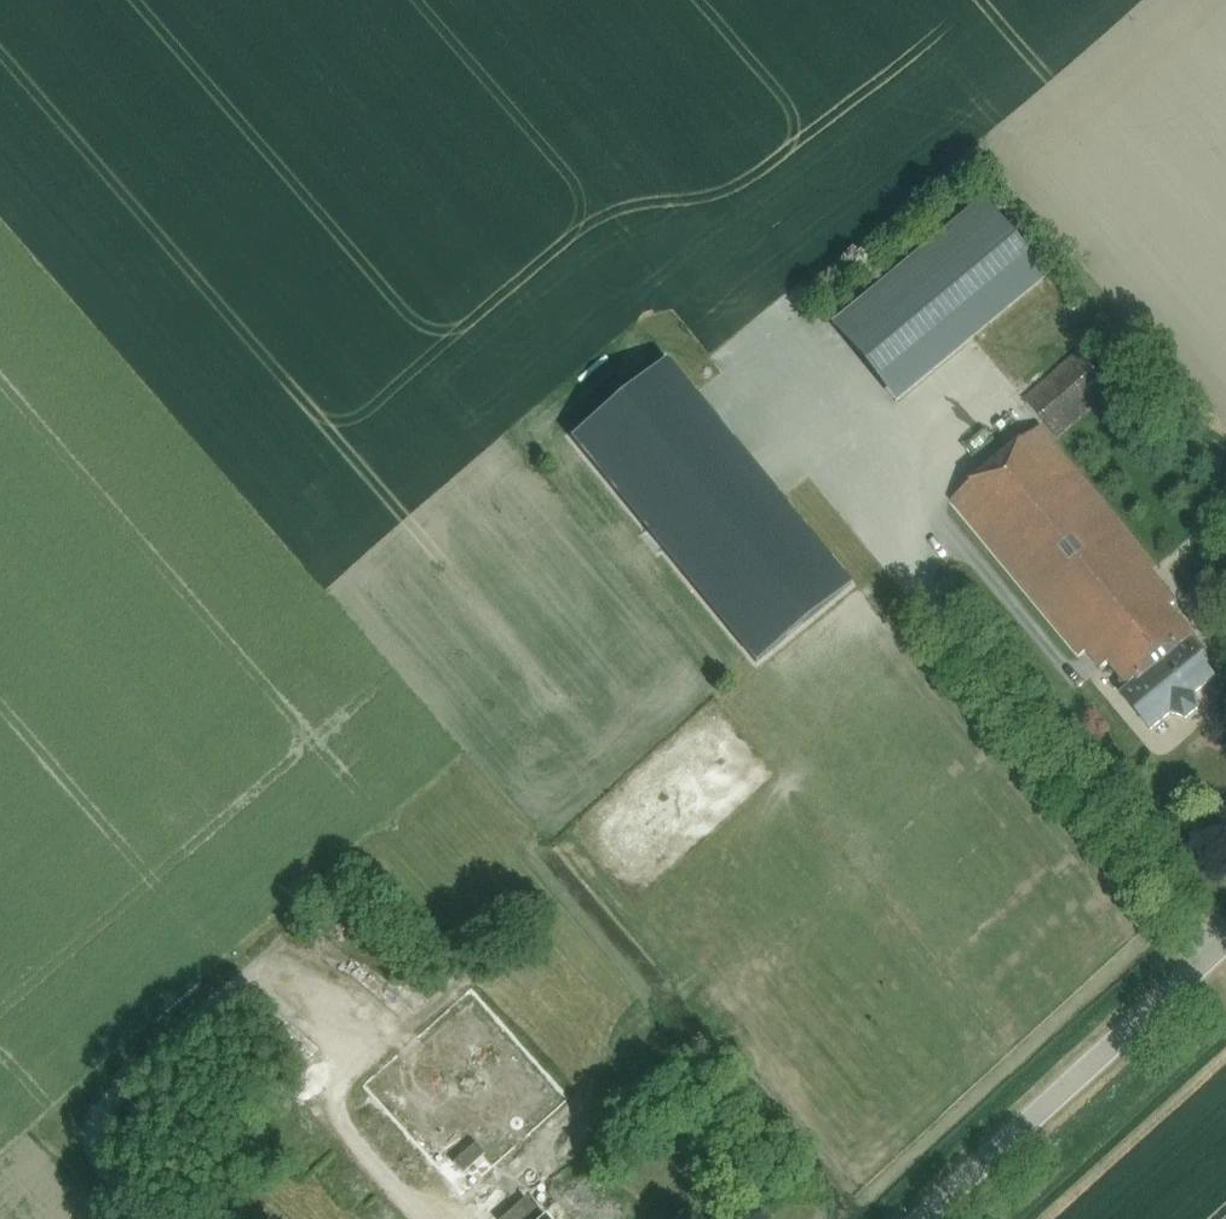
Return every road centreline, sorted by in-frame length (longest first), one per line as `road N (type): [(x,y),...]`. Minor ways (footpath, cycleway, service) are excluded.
road 1 (tertiary): [(924,1218),(1225,939)]

